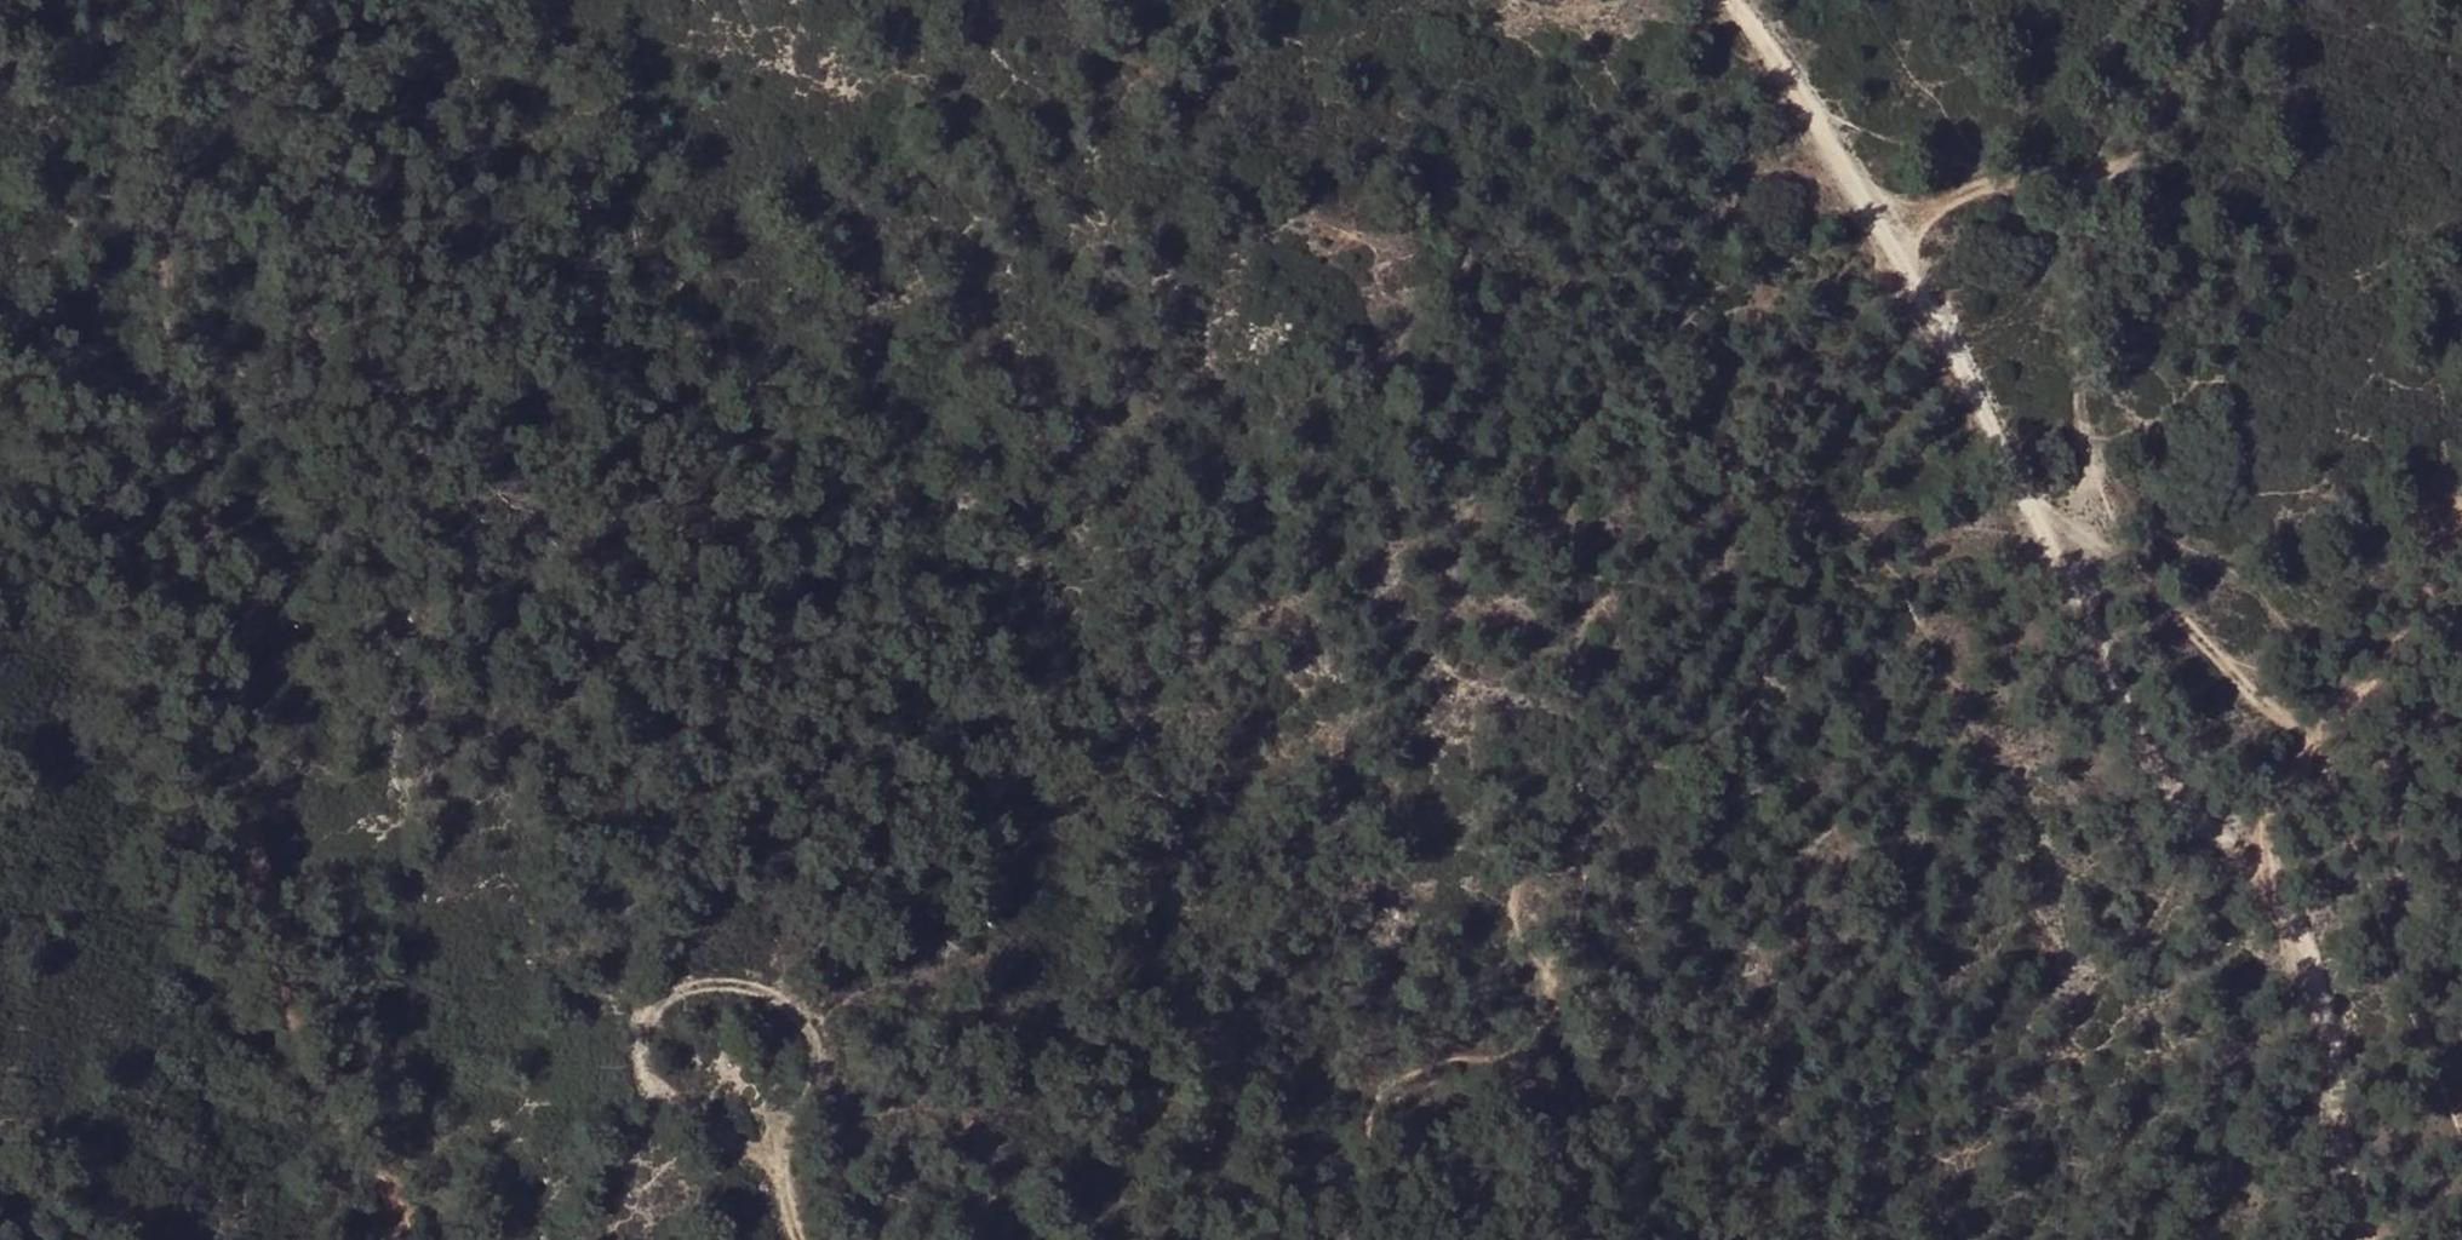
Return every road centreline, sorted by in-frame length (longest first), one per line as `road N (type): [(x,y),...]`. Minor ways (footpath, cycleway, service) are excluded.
road 1 (track): [(2395,1239),(2379,1144),(1825,123),(1737,0)]
road 2 (track): [(1905,270),(1921,224),(1942,197),(2072,189),(2103,175),(2143,136),(2202,40),(2203,0)]

